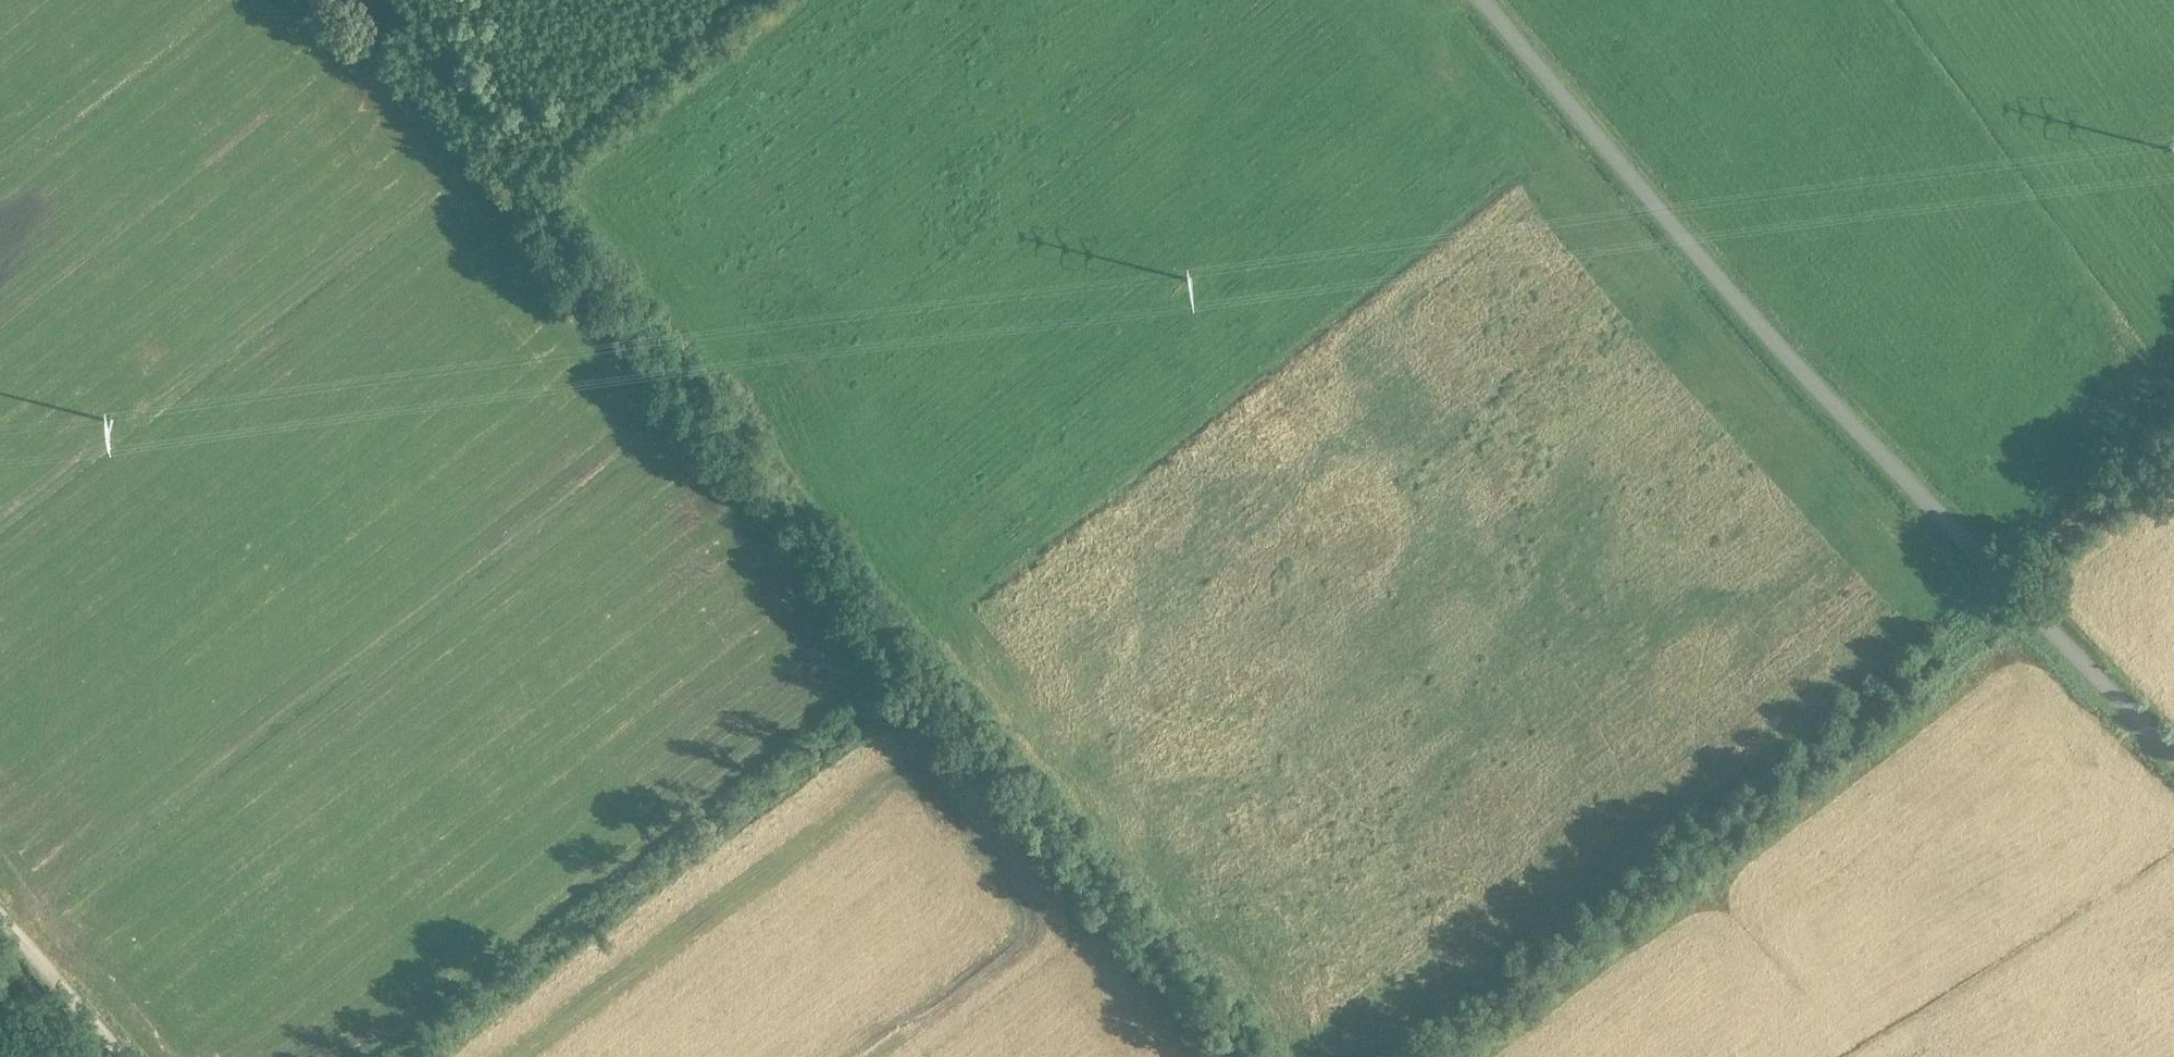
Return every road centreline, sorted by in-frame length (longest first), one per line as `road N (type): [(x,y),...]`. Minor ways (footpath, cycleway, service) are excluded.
road 1 (residential): [(2173,761),(1917,489),(1493,0)]
road 2 (track): [(2173,440),(2001,579)]
road 3 (track): [(117,1056),(0,917)]

